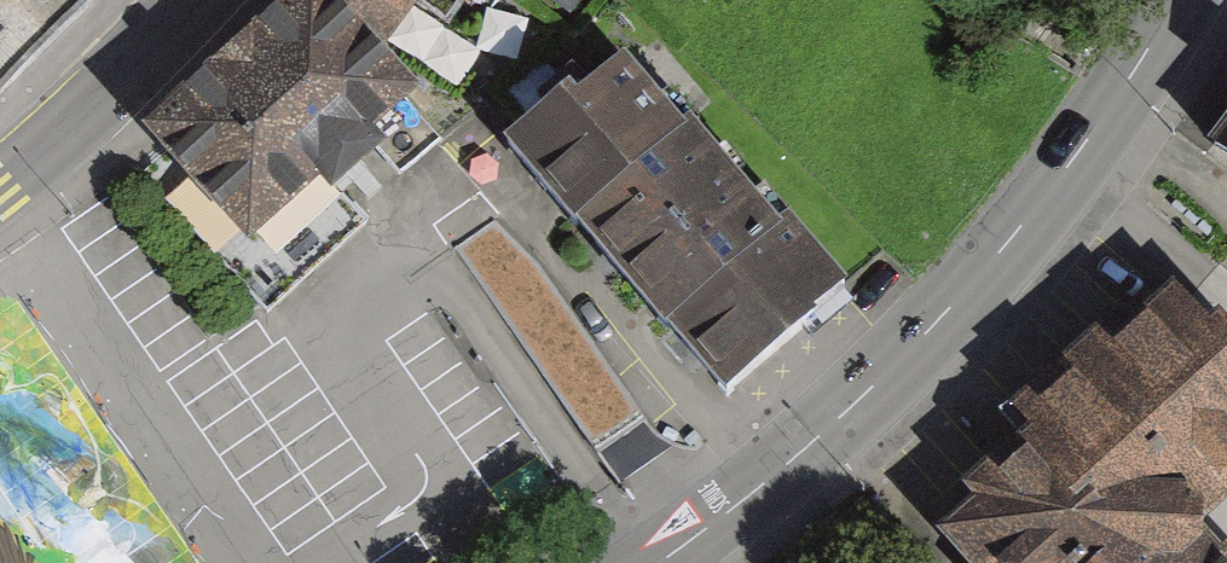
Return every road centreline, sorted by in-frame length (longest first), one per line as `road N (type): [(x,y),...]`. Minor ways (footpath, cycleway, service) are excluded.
road 1 (secondary): [(660,562),(768,481),(946,312),(1068,166),(1178,0)]
road 2 (tertiary): [(192,0),(0,182)]

